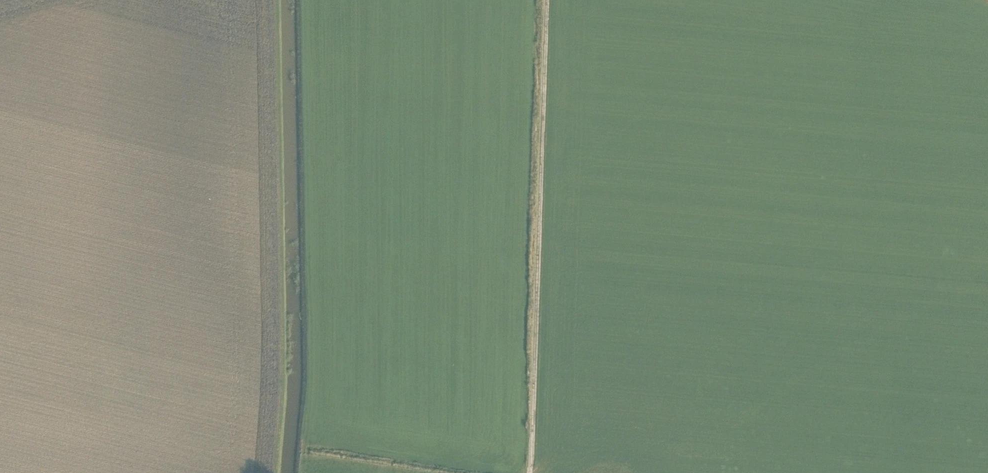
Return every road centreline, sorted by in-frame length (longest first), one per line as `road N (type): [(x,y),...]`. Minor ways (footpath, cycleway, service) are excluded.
road 1 (track): [(545,0),(530,472)]

